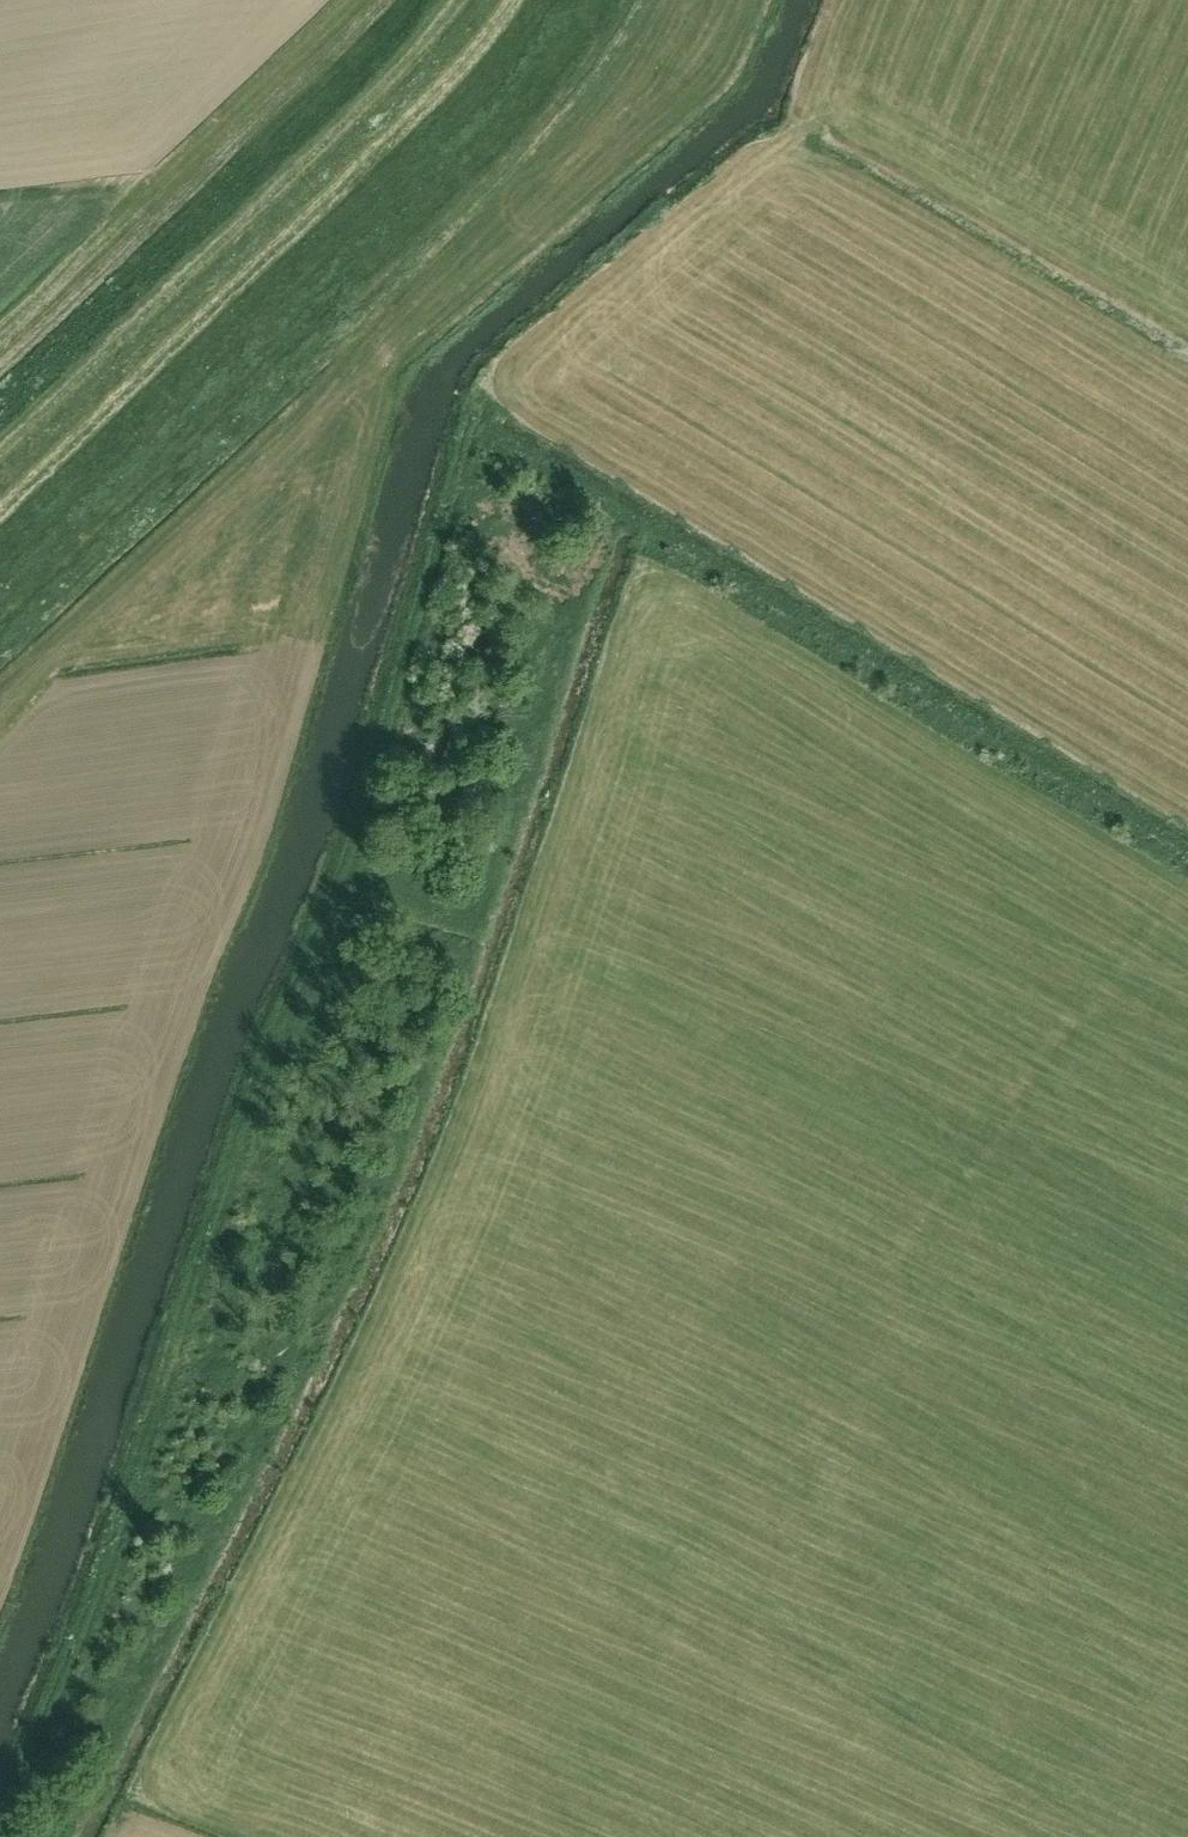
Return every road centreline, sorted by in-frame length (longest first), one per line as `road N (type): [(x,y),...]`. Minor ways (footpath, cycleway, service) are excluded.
road 1 (track): [(0,455),(406,66),(462,0)]

